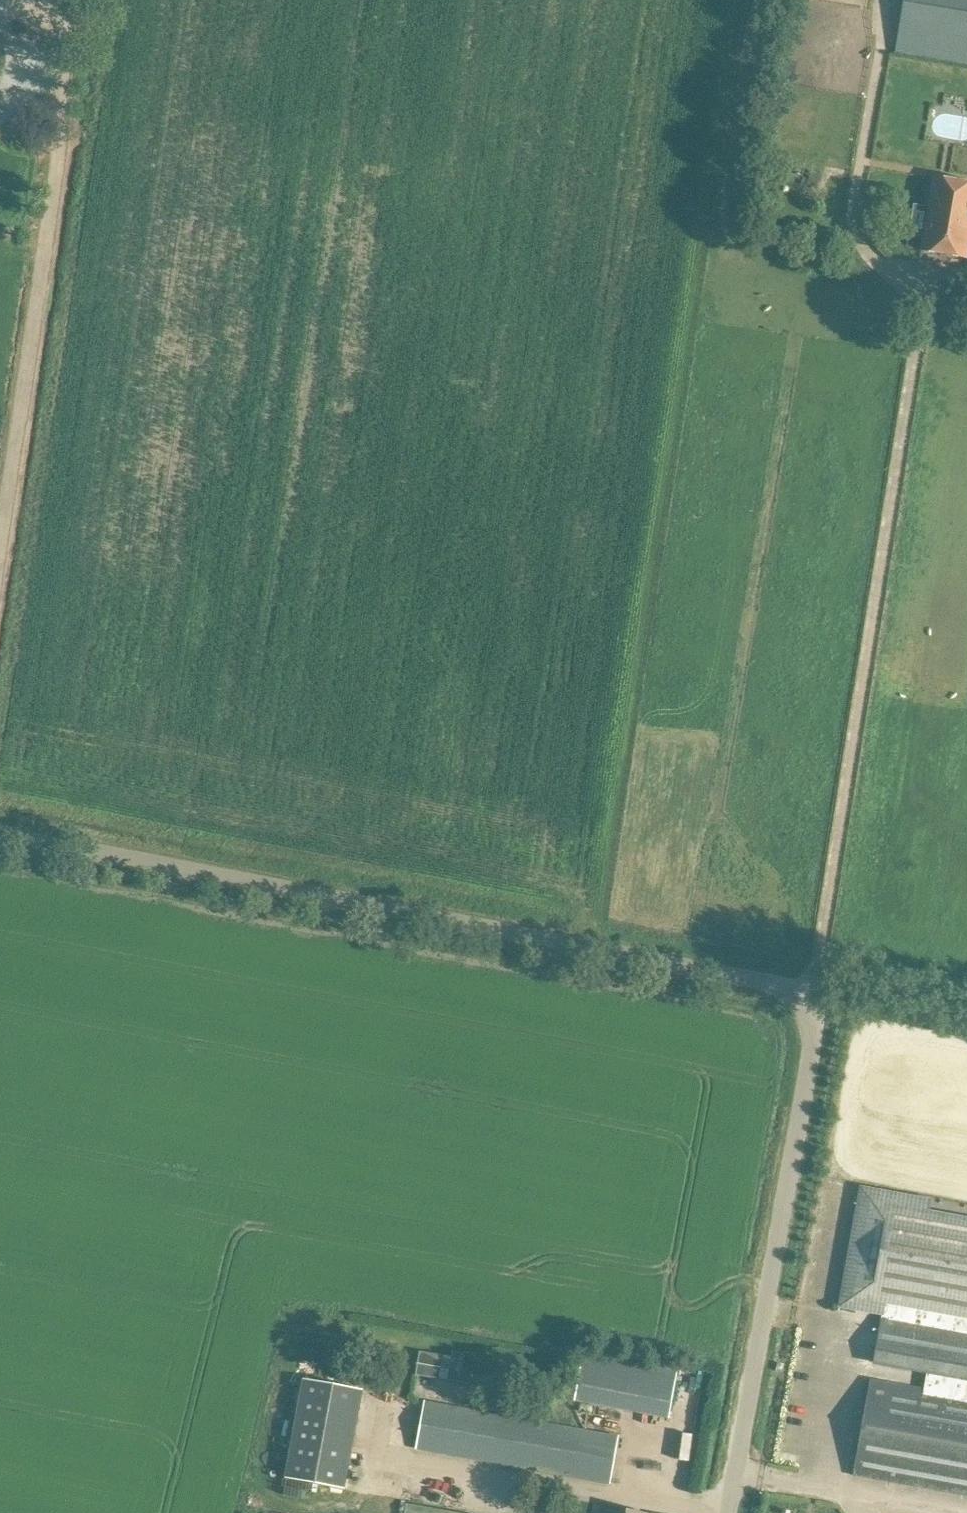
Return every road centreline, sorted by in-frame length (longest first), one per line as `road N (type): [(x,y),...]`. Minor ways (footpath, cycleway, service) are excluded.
road 1 (unclassified): [(728,1512),(813,1043),(803,1002),(770,982),(0,832)]
road 2 (track): [(803,1002),(818,973),(929,295)]
road 3 (track): [(0,575),(68,109)]

